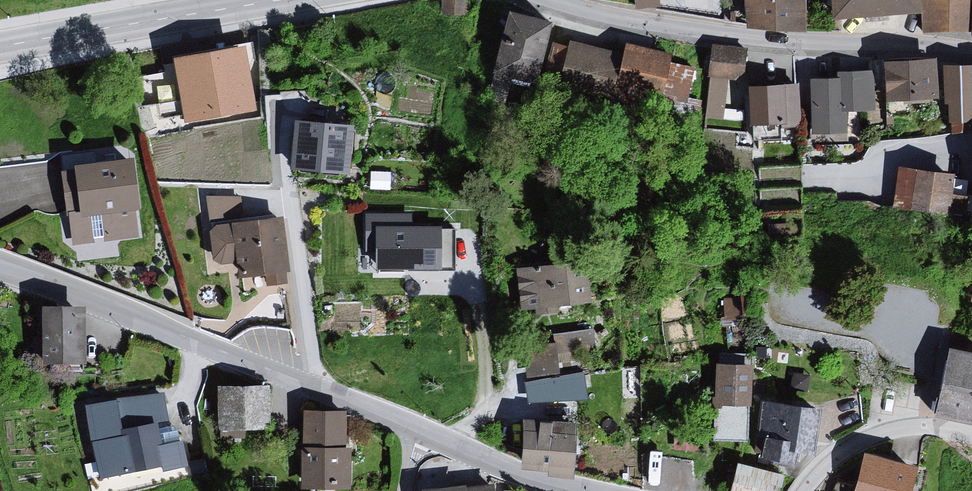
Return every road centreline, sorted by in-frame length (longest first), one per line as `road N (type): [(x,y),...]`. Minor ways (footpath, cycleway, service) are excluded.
road 1 (tertiary): [(0,267),(422,428)]
road 2 (tertiary): [(554,0),(626,20),(792,44),(971,54)]
road 3 (tertiary): [(0,47),(279,0)]
road 4 (residential): [(801,490),(832,455),(865,440),(903,435),(971,445)]
road 5 (tertiary): [(422,428),(586,490)]

